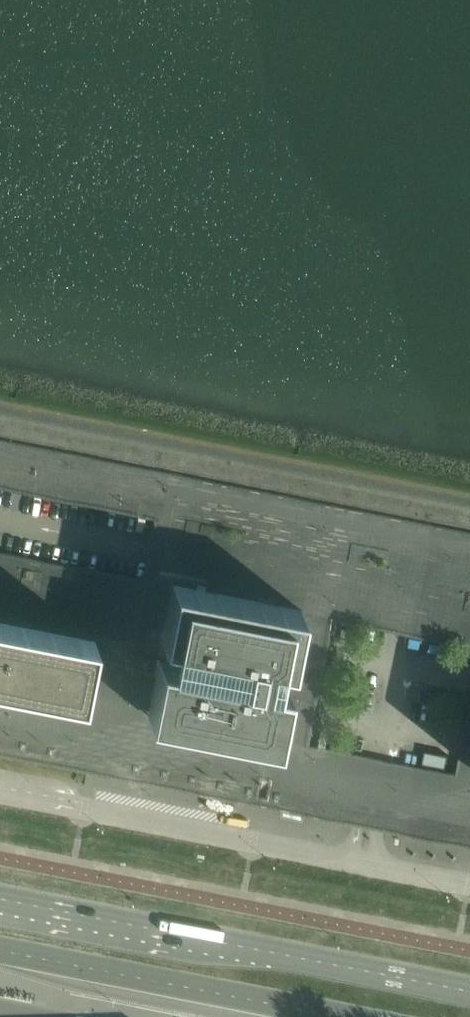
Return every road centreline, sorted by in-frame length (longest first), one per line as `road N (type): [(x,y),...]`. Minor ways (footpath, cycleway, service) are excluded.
road 1 (secondary): [(469,993),(0,900)]
road 2 (secondary): [(0,956),(327,1016)]

